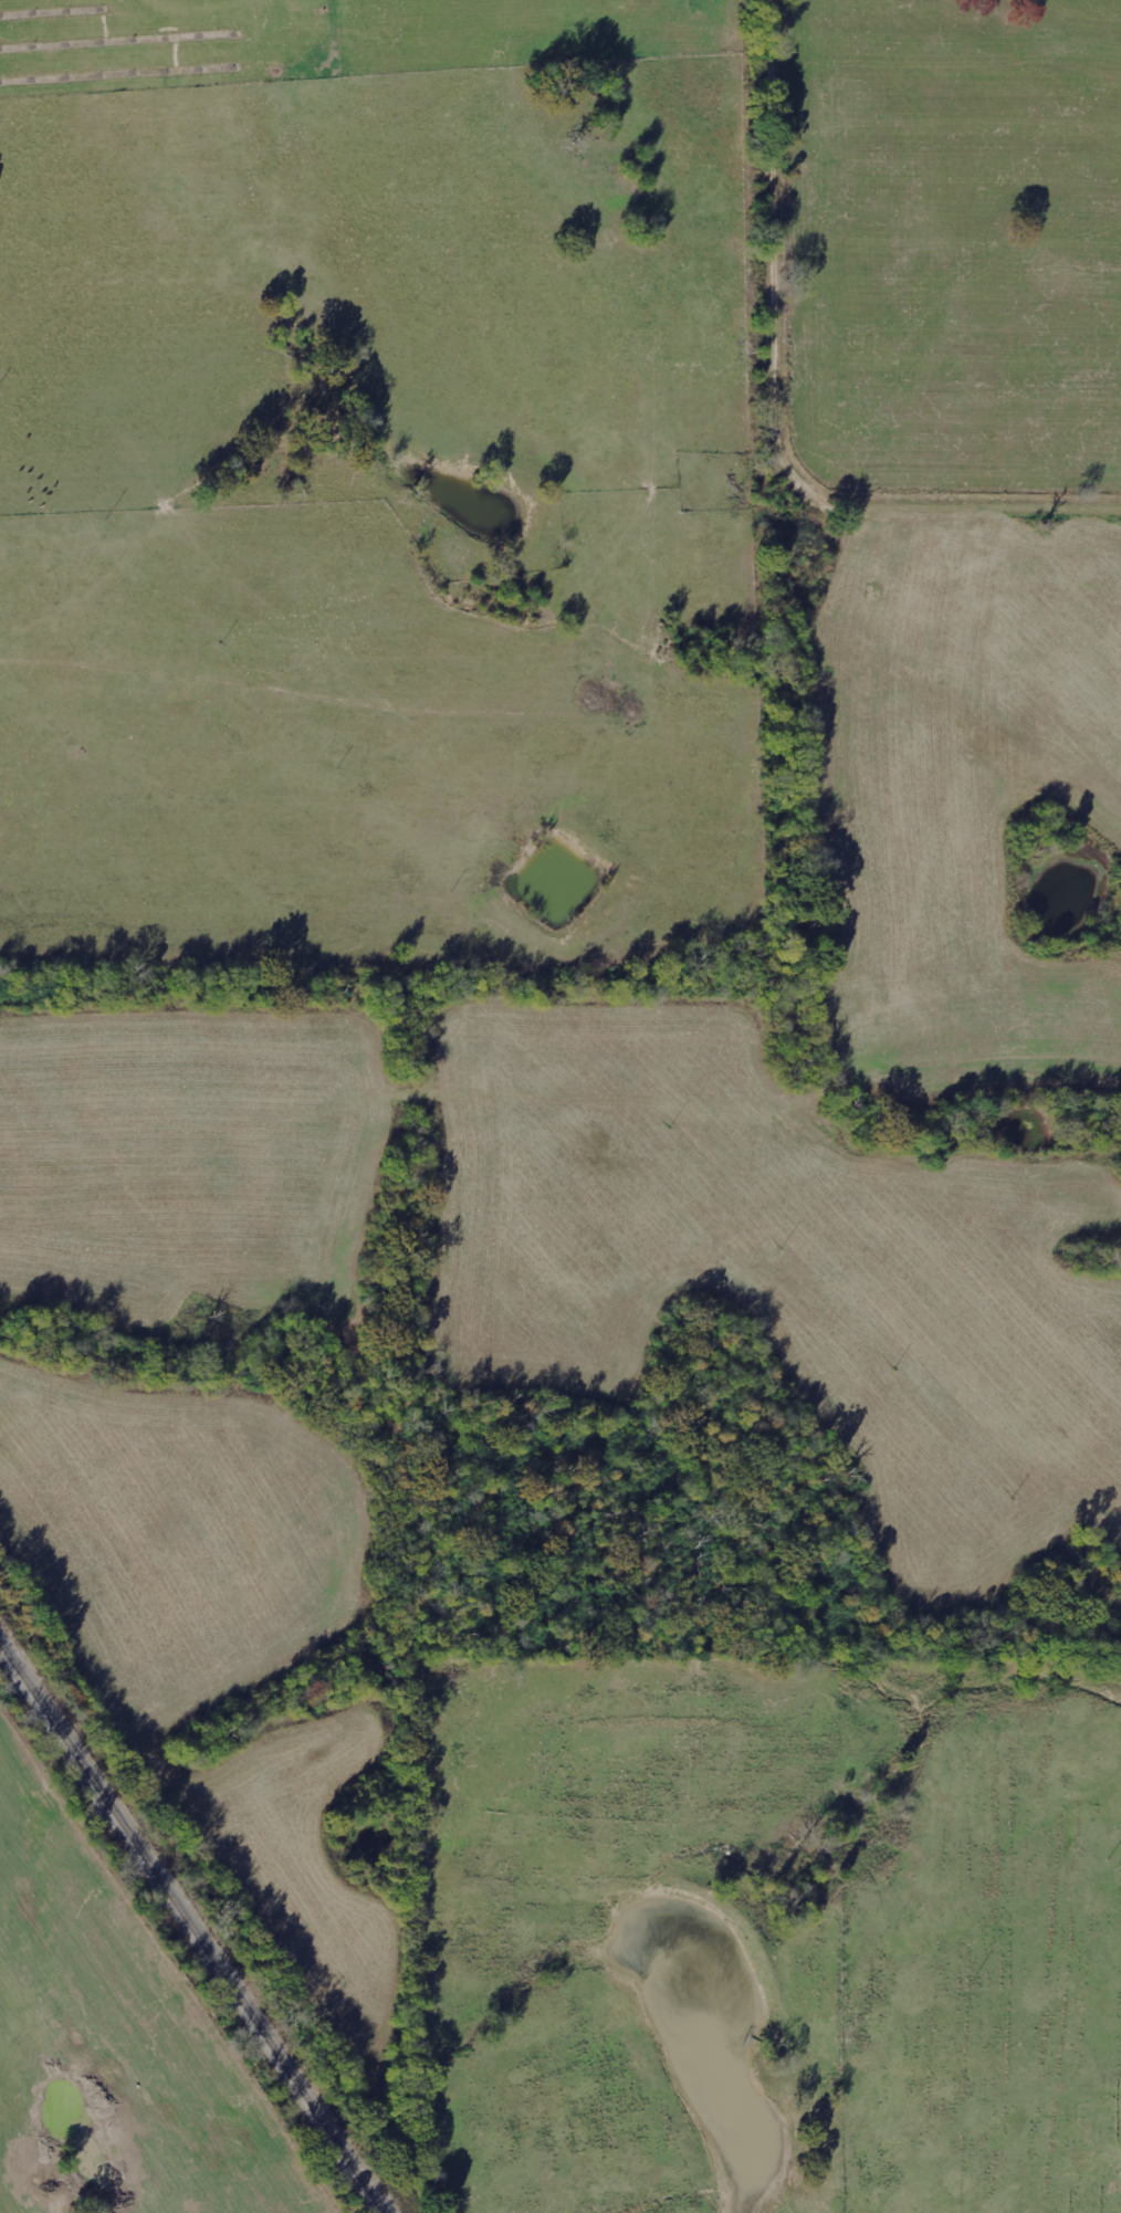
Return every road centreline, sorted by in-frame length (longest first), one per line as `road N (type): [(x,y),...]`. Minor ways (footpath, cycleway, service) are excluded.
road 1 (residential): [(1120,513),(866,507),(830,496),(803,474),(787,441),(782,380),(779,0)]

